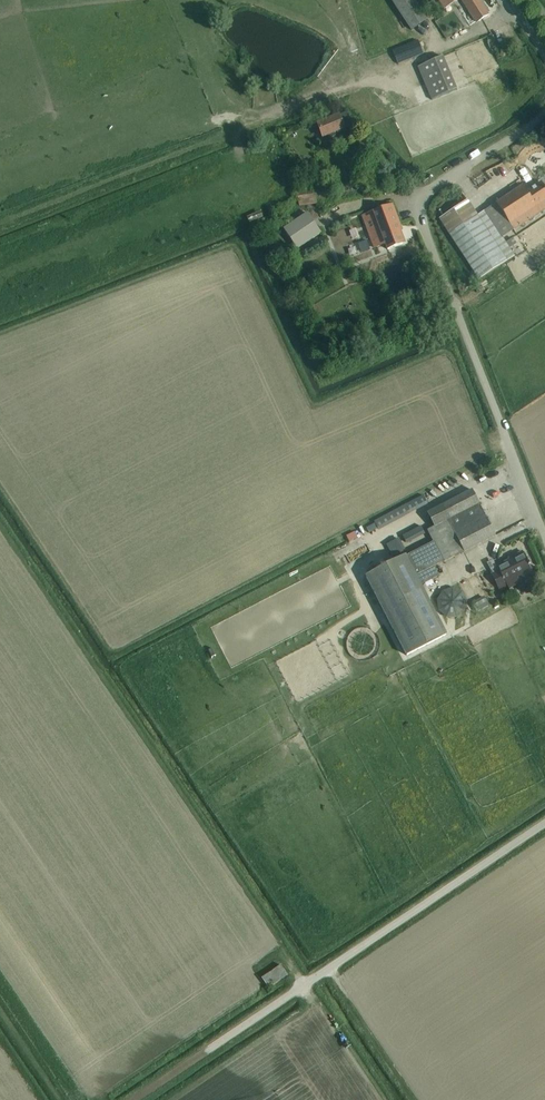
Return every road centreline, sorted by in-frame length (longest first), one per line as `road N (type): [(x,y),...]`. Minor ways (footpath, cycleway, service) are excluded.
road 1 (unclassified): [(544,538),(417,216),(427,192),(544,116)]
road 2 (unclassified): [(132,1099),(544,824)]

